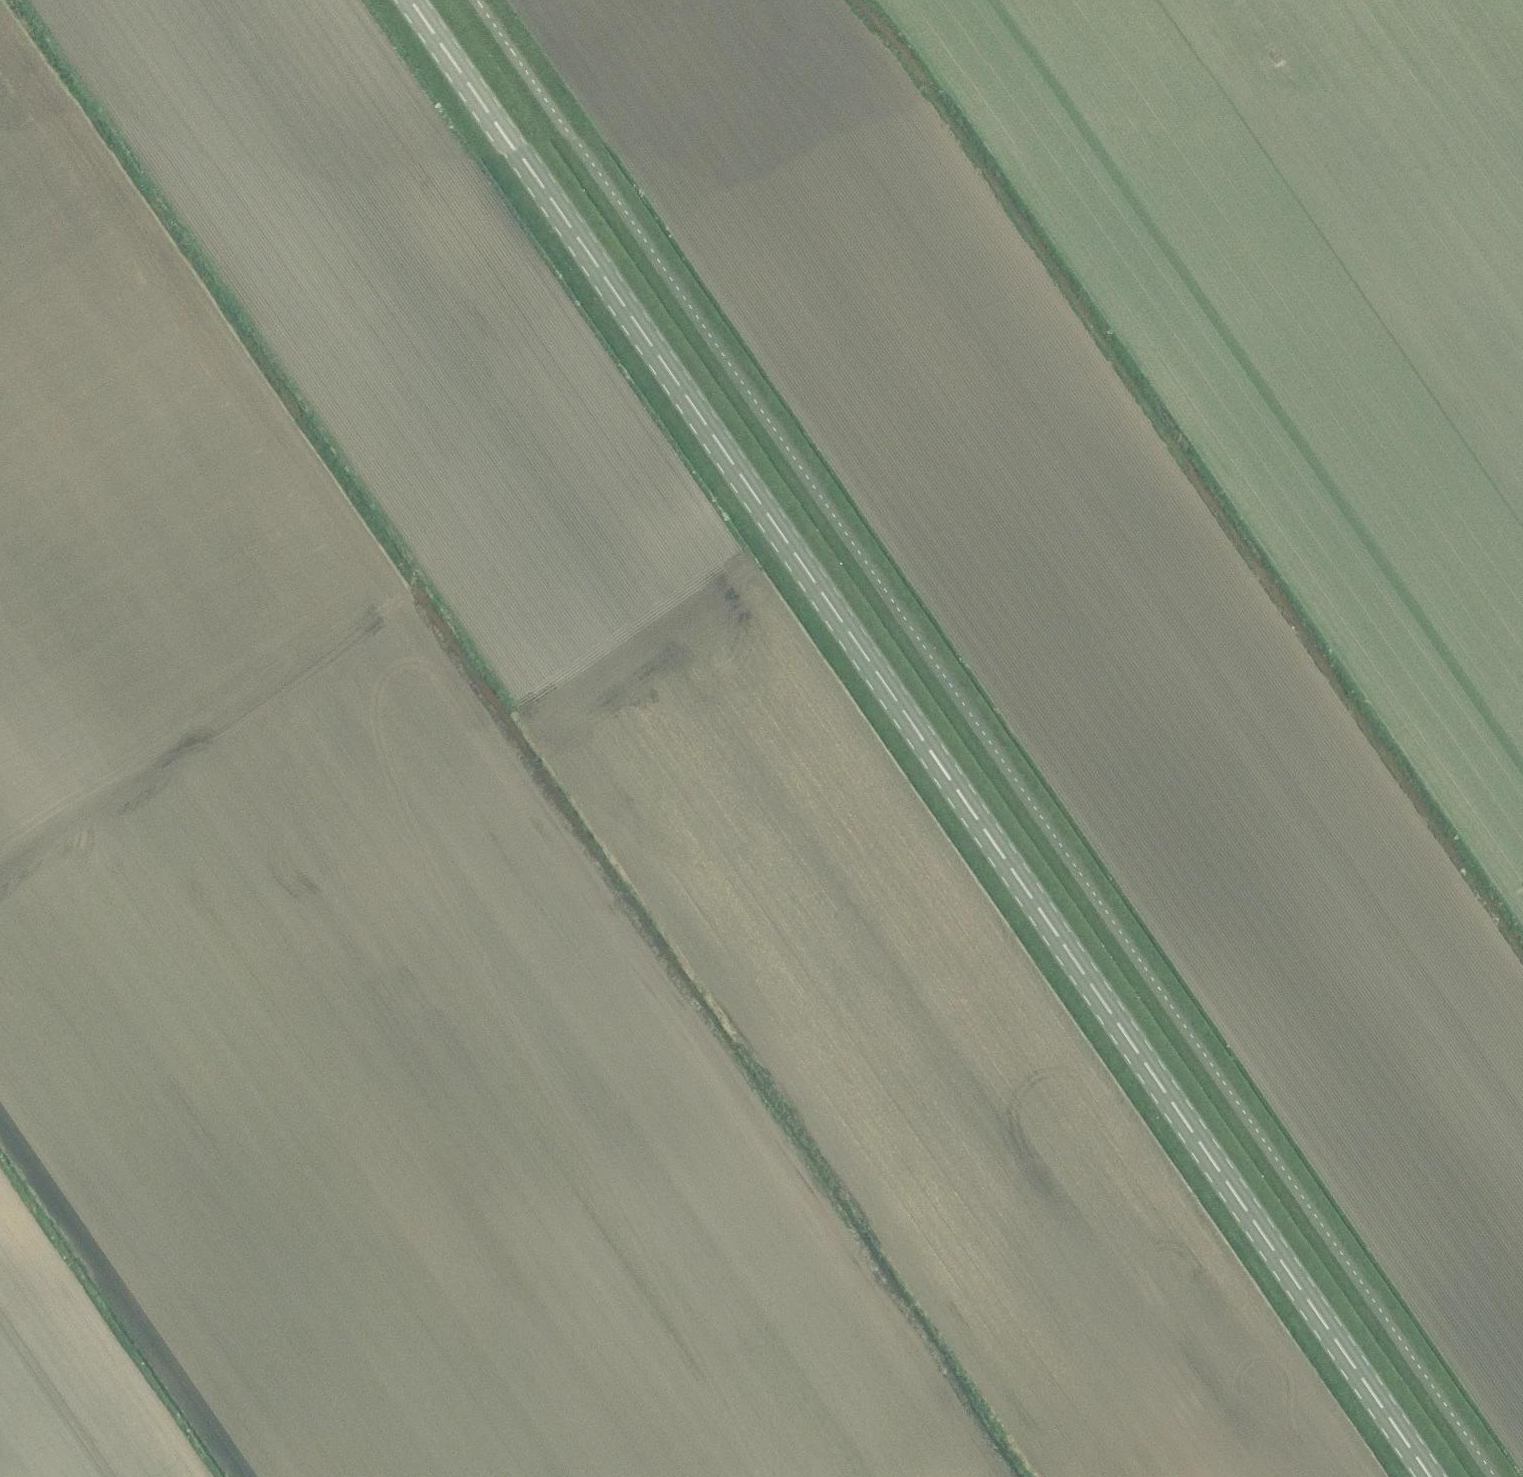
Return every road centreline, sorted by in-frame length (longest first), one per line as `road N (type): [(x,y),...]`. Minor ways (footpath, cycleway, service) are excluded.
road 1 (primary): [(1429,1476),(415,0)]

